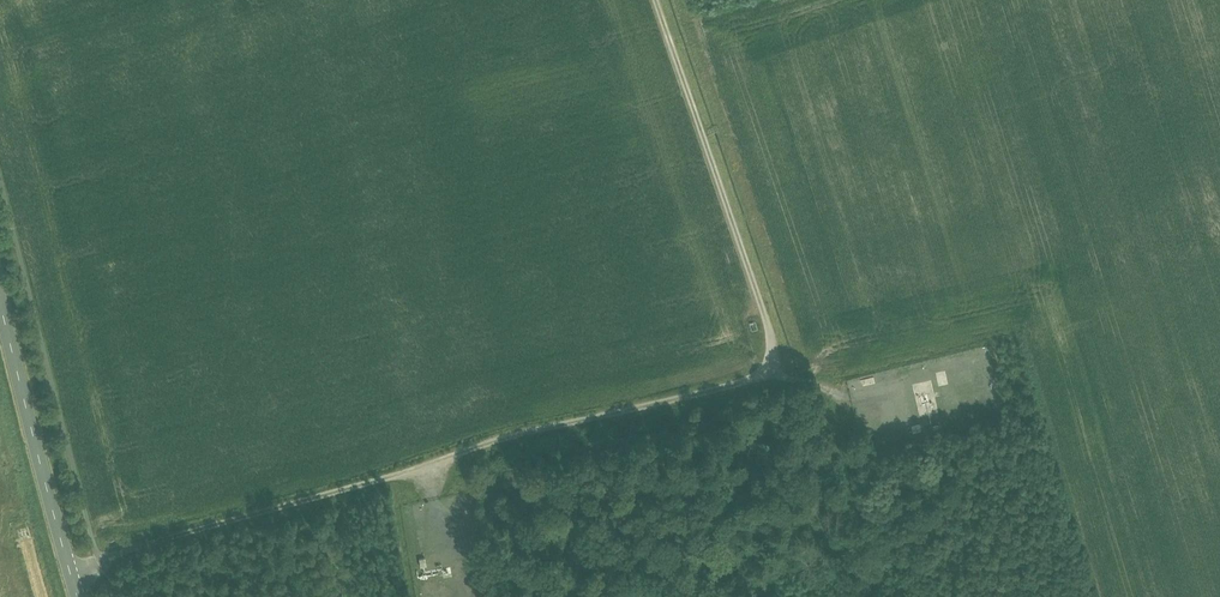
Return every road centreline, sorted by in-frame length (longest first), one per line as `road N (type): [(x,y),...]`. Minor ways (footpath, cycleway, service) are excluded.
road 1 (track): [(102,556),(778,372),(660,0)]
road 2 (tertiary): [(0,287),(81,596)]

